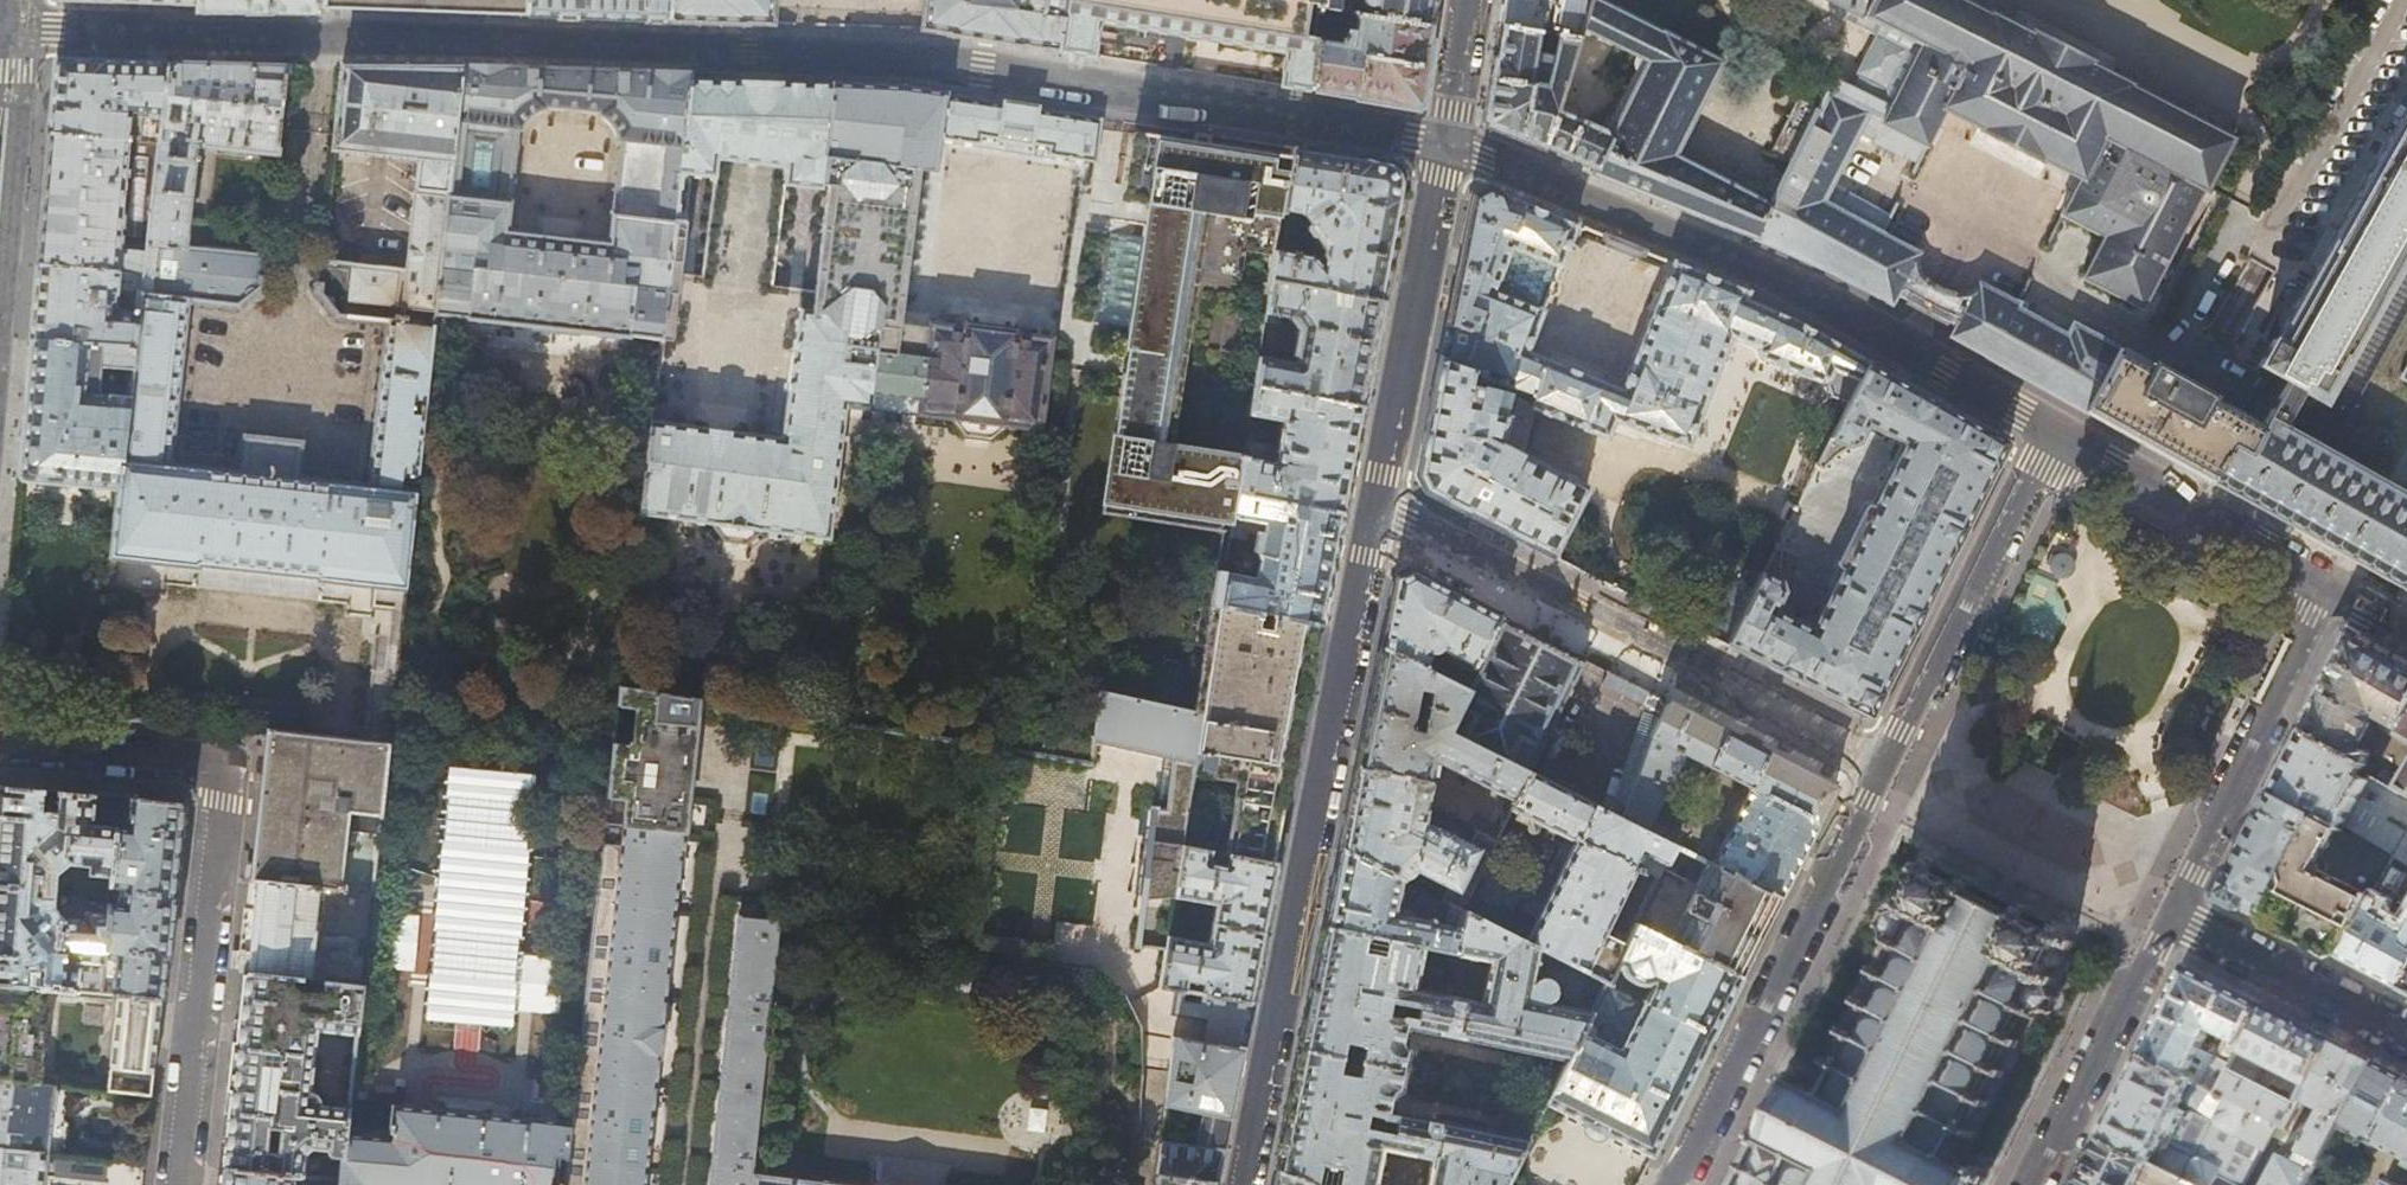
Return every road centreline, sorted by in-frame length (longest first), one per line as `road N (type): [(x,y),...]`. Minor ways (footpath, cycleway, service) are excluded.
road 1 (residential): [(0,24),(936,61),(1446,147)]
road 2 (residential): [(1446,147),(1241,1184)]
road 3 (residential): [(1670,1184),(2053,431)]
road 4 (residential): [(1446,147),(1818,302),(2053,431)]
road 5 (residential): [(0,745),(189,762),(218,773),(222,801),(177,1184)]
road 6 (residential): [(2335,589),(2173,914)]
road 7 (residential): [(2053,431),(2335,589)]
road 8 (residential): [(2173,914),(2039,1184)]
road 9 (residential): [(2406,1034),(2173,914)]
road 10 (residential): [(1469,0),(1446,147)]

